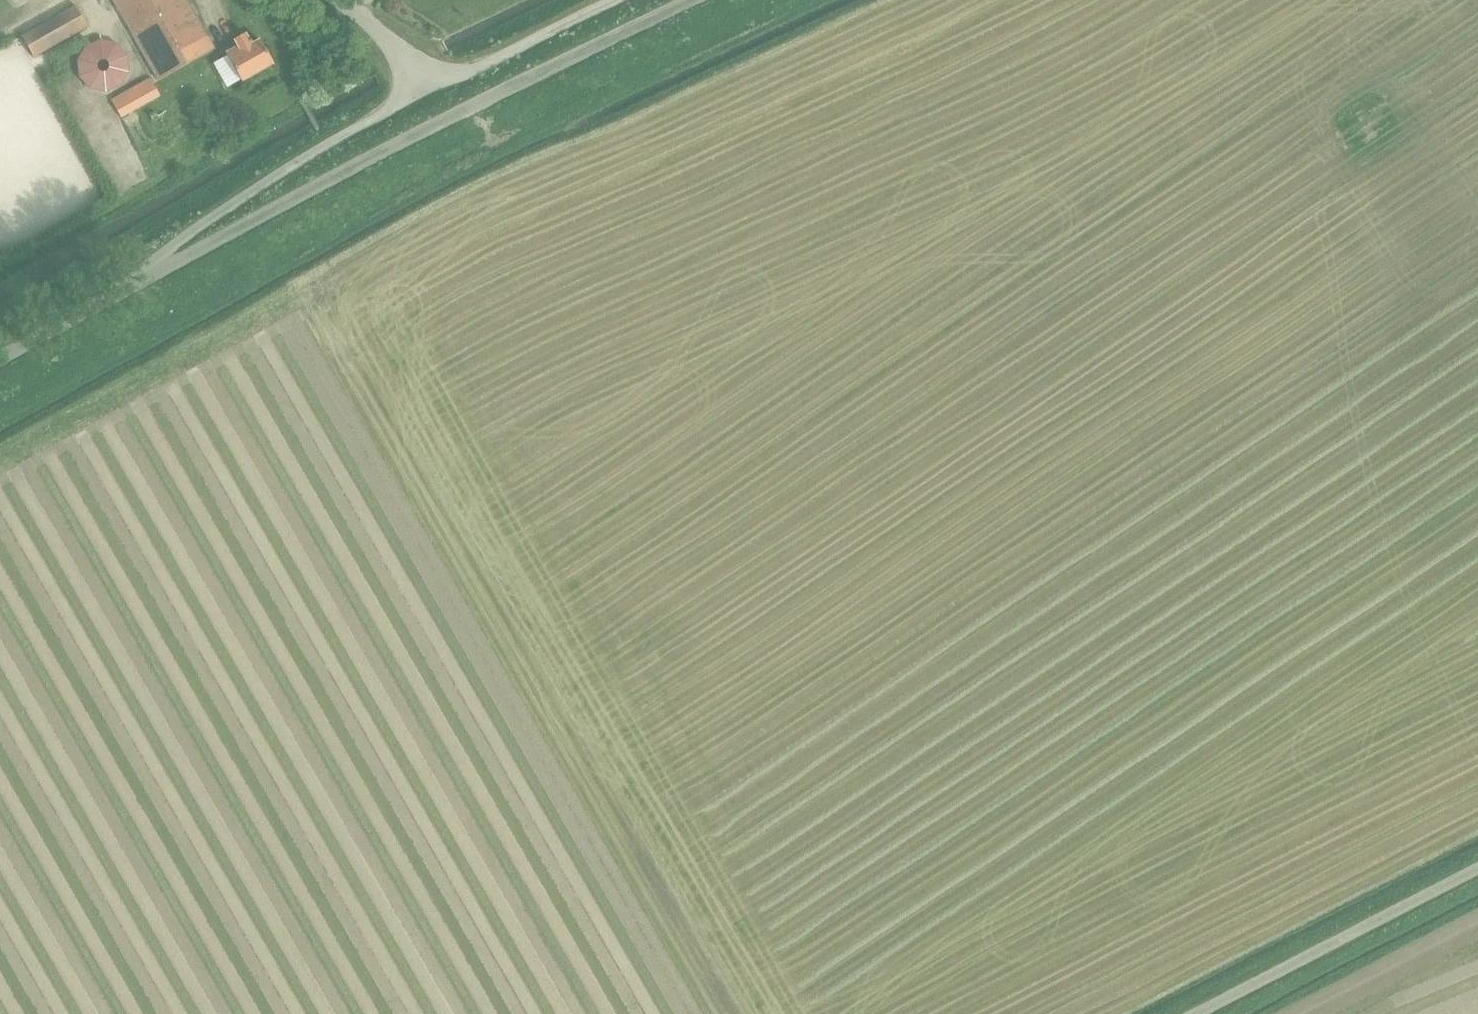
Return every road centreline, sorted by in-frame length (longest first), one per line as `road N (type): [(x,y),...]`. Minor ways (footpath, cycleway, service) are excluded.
road 1 (unclassified): [(111,298),(694,0)]
road 2 (unclassified): [(111,298),(238,200),(422,90)]
road 3 (unclassified): [(1190,1013),(1477,864)]
road 4 (unclassified): [(422,90),(612,0)]
road 5 (unclassified): [(422,90),(401,54),(331,0)]
road 6 (unclassified): [(0,359),(111,298)]

